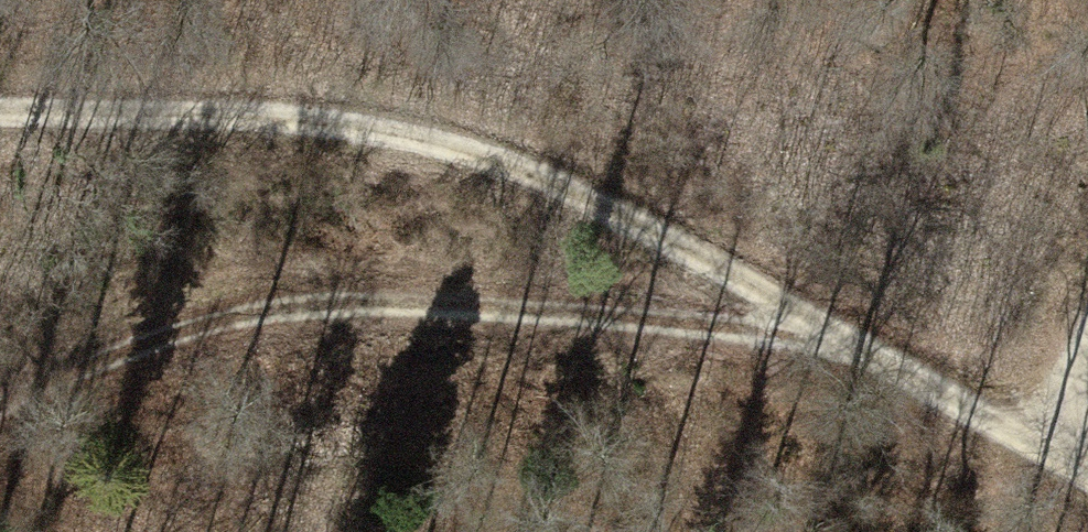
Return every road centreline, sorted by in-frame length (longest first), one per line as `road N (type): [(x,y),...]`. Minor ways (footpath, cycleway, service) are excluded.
road 1 (track): [(0,112),(386,125),(651,224),(1087,468)]
road 2 (track): [(0,407),(176,335),(297,304),(670,320),(1035,439)]

